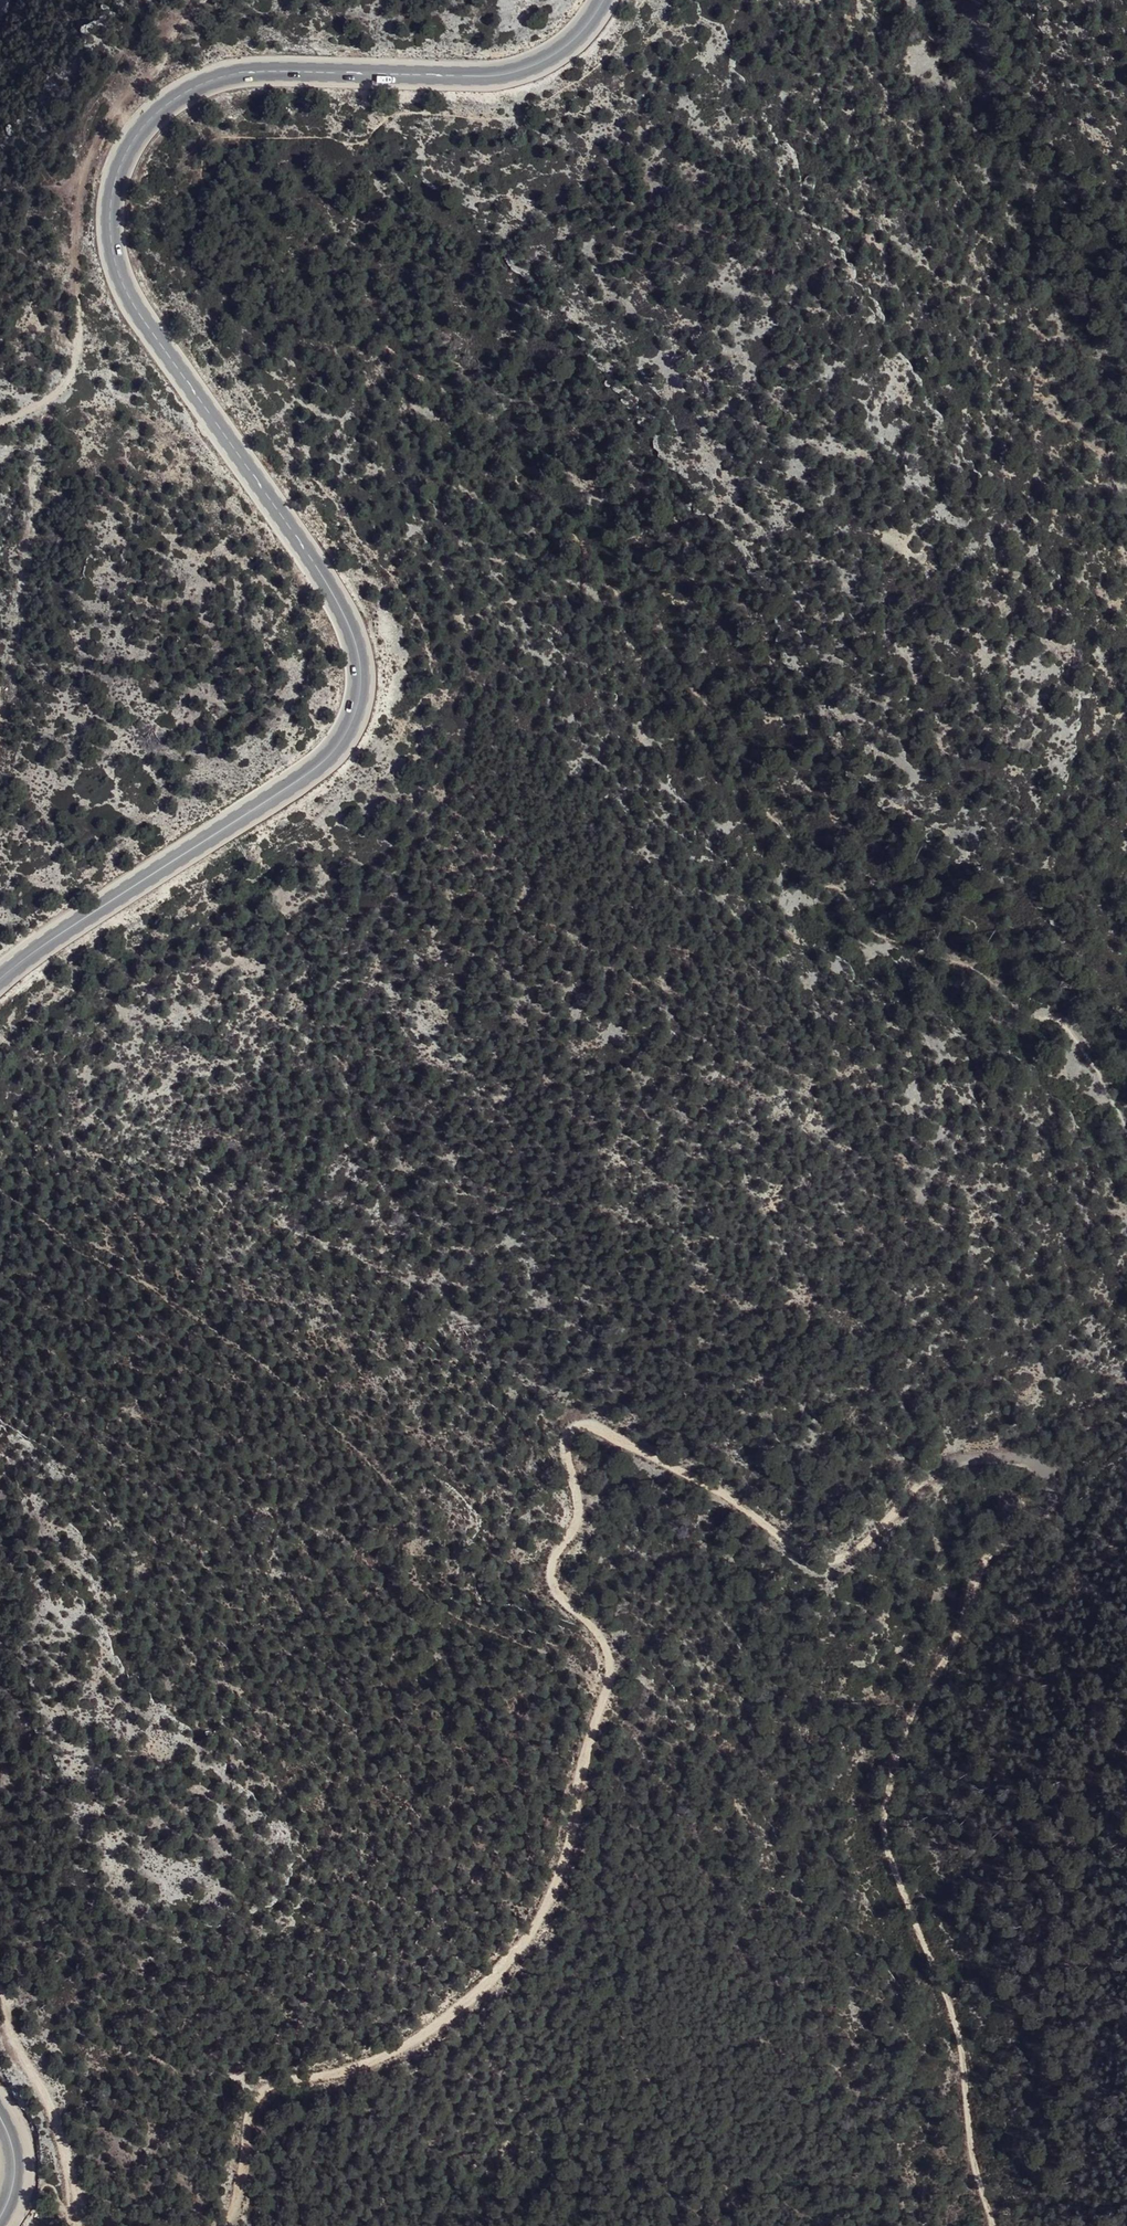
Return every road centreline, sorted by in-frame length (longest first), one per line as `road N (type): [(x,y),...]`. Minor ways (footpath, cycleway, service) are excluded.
road 1 (track): [(1011,2225),(943,2000),(929,1893),(877,1798),(872,1760),(953,1670),(971,1581),(1023,1523),(1046,1484),(1042,1467),(1028,1456),(975,1445),(875,1542),(829,1554),(797,1538),(745,1489),(576,1429),(545,1437),(542,1452),(564,1483),(568,1509),(535,1555),(536,1597),(574,1630),(585,1666),(540,1884),(504,1953),(466,2000),(396,2042),(256,2100),(240,2125),(239,2193),(216,2225)]
road 2 (secondary): [(0,982),(316,772),(344,741),(359,686),(358,652),(320,572),(120,276),(112,204),(132,142),(187,91),(253,71),(444,76),(539,65),(569,49),(603,0)]
road 3 (track): [(79,2225),(55,2128),(0,1996)]

